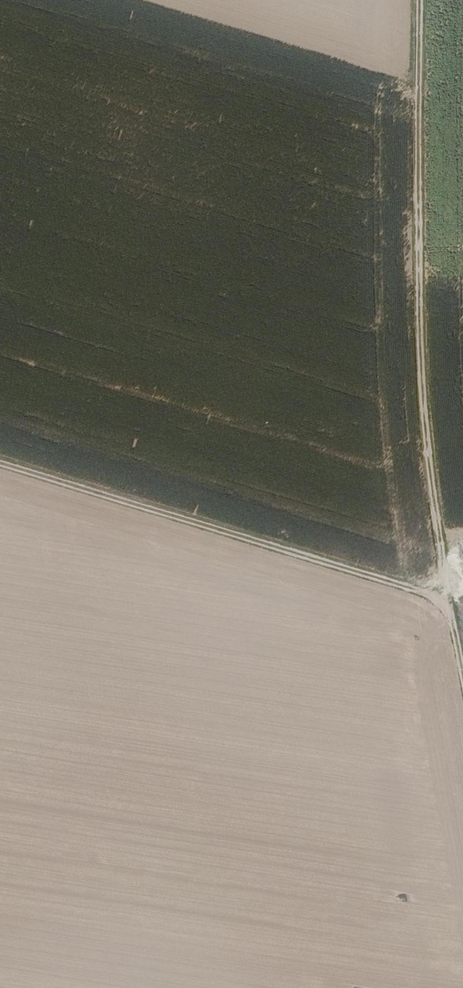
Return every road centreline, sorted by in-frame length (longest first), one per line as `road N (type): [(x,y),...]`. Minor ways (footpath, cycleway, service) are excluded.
road 1 (track): [(462,633),(438,475),(430,349),(423,0)]
road 2 (track): [(455,605),(0,471)]

